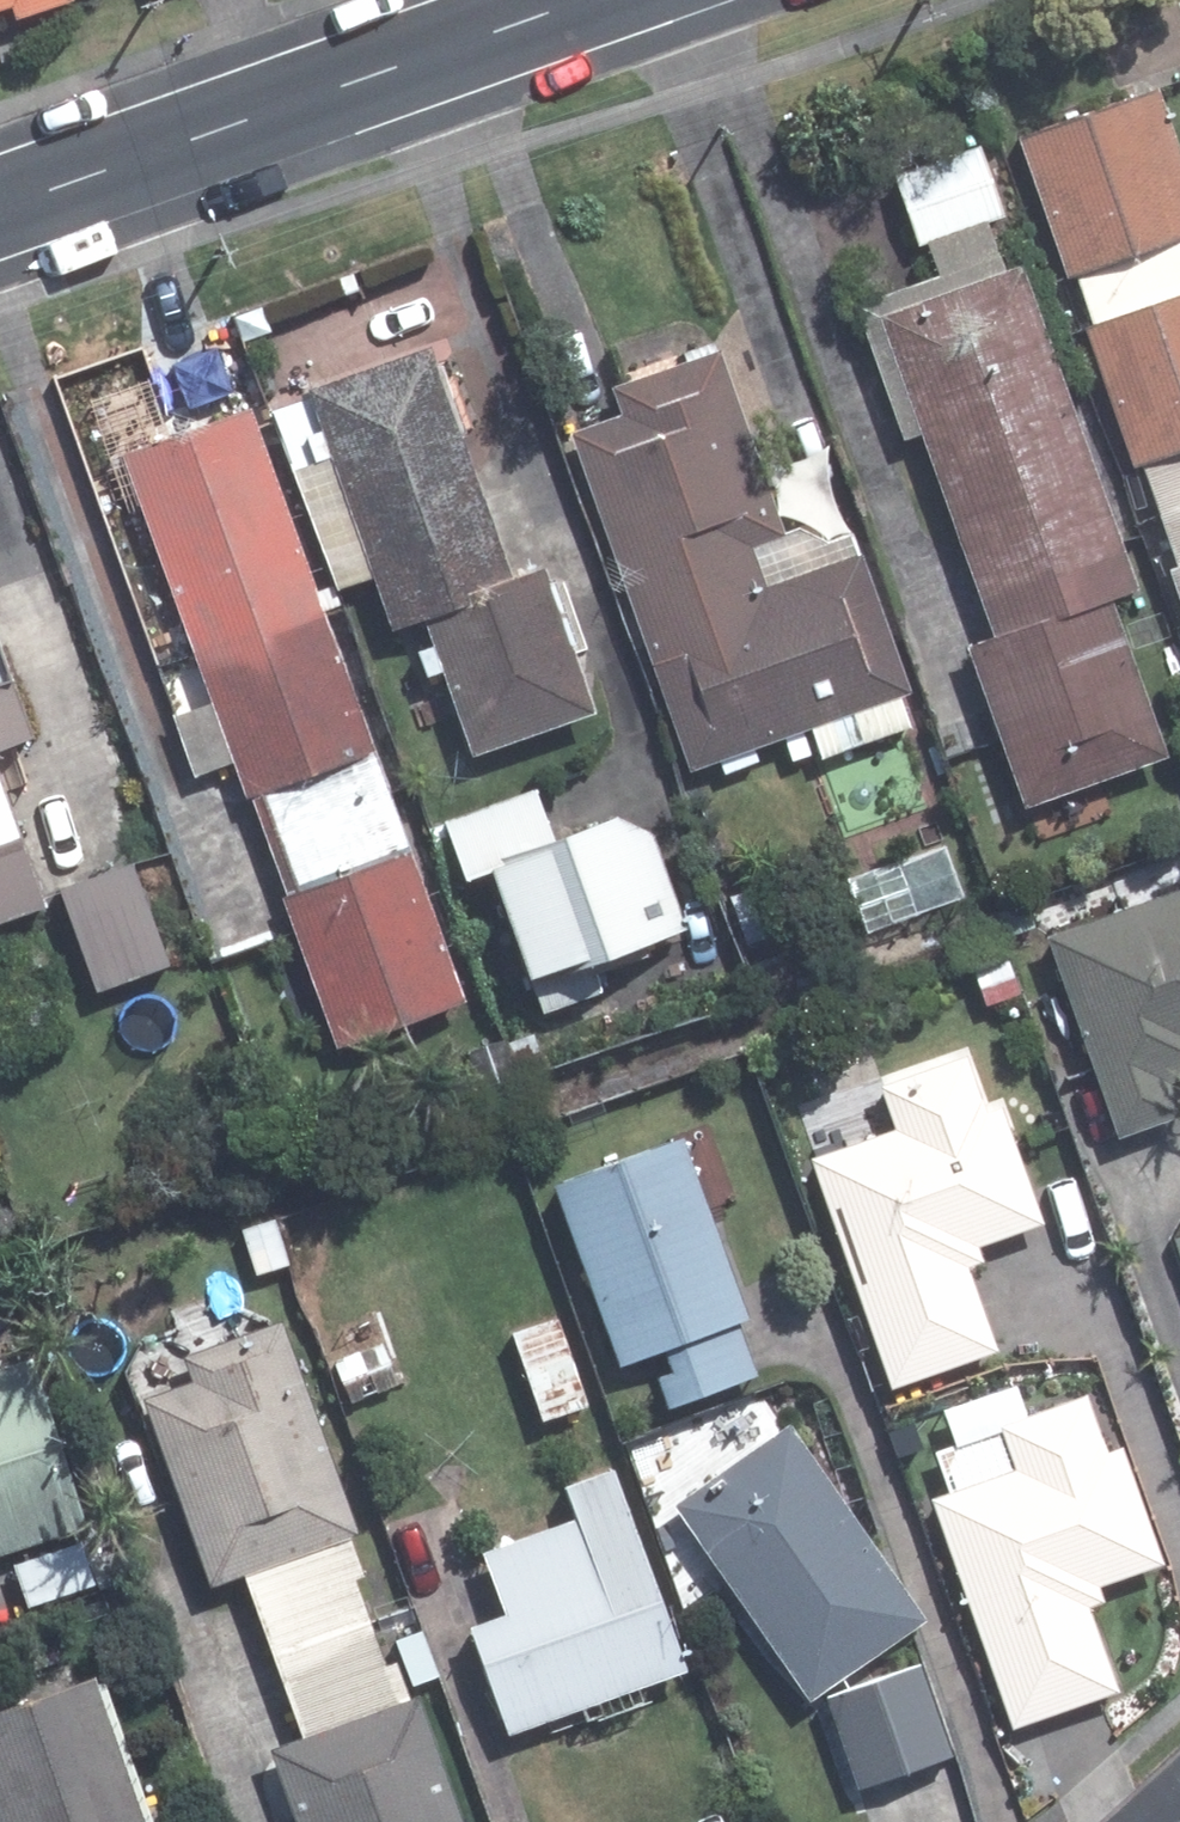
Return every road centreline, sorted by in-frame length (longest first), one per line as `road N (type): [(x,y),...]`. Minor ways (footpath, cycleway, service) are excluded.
road 1 (tertiary): [(0,204),(578,0)]

